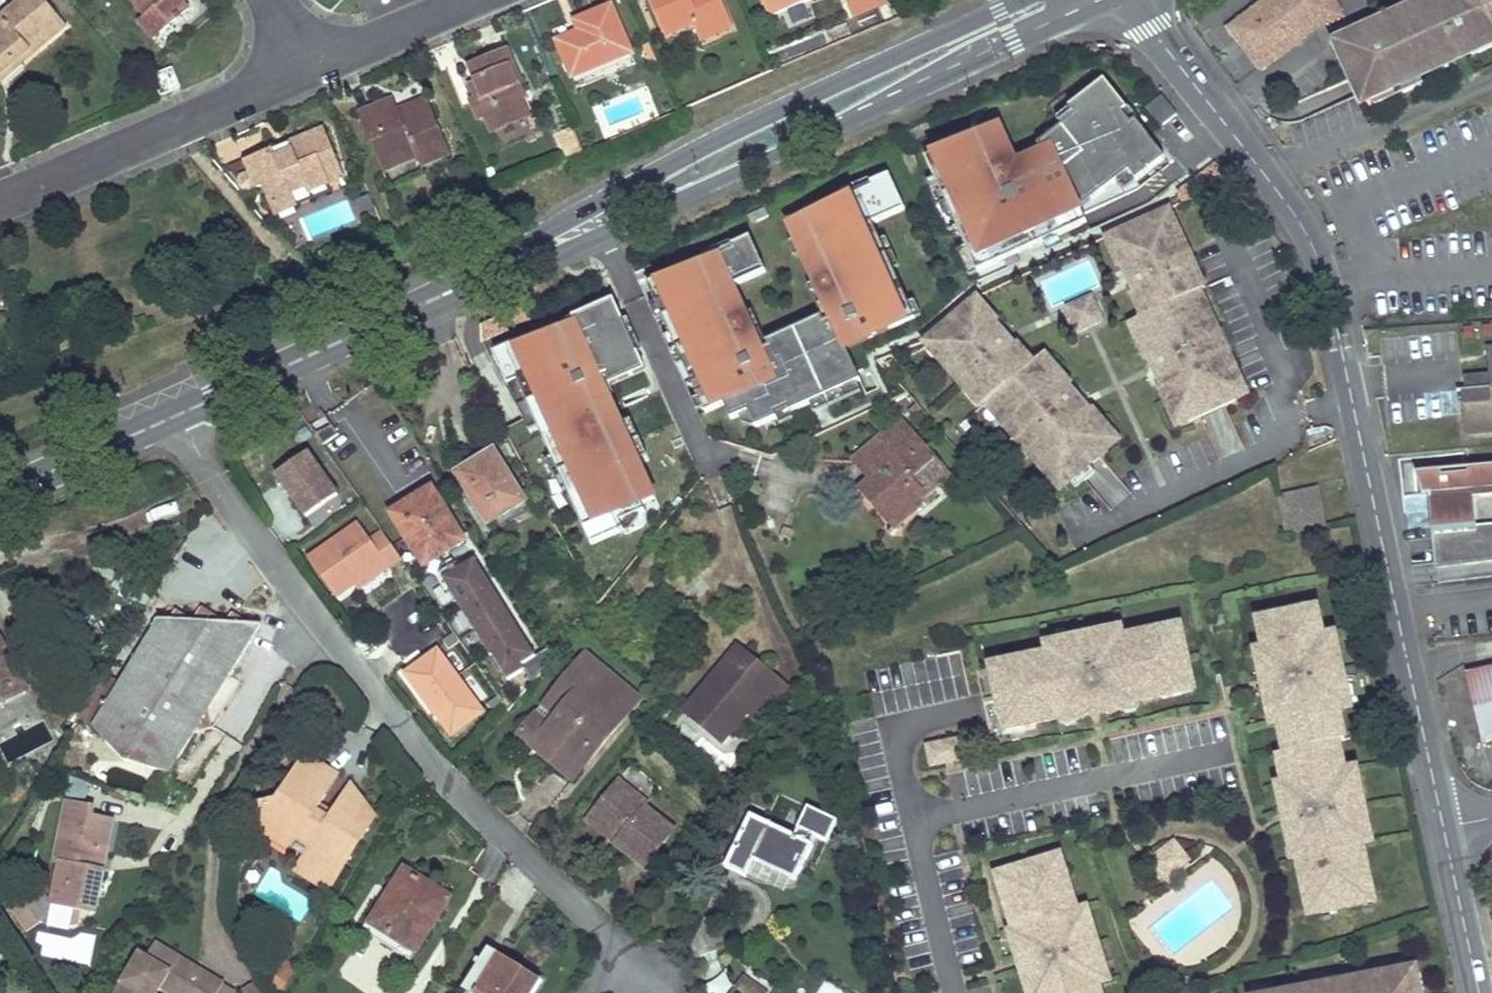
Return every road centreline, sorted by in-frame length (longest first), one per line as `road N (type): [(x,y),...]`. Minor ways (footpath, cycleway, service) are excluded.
road 1 (primary): [(420,305),(601,234),(1111,0)]
road 2 (residential): [(609,992),(631,960),(368,683),(211,480),(178,414)]
road 3 (primary): [(1024,0),(706,147),(420,305)]
road 4 (residential): [(1445,821),(1326,284)]
road 5 (residential): [(0,201),(327,55)]
road 6 (residential): [(1326,284),(1291,209),(1120,0)]
road 7 (primary): [(420,305),(178,414)]
road 8 (primary): [(178,414),(0,495)]
road 9 (residential): [(1480,992),(1445,821)]
road 10 (residential): [(1491,268),(1326,284)]
road 11 (residential): [(327,55),(453,0)]

